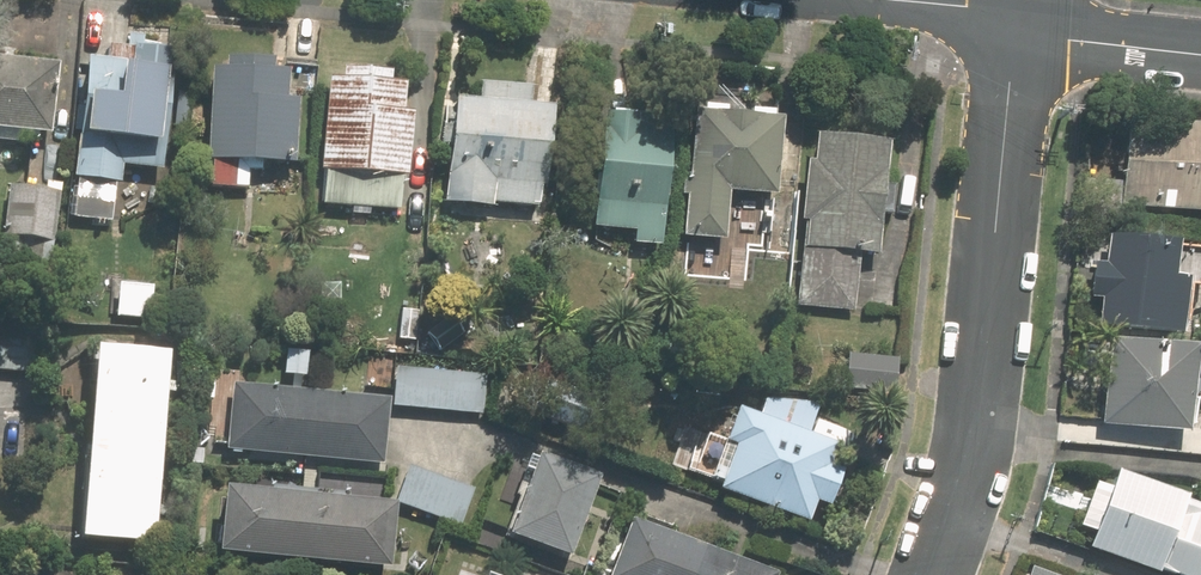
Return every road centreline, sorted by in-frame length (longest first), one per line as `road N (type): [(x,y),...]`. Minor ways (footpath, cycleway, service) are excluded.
road 1 (residential): [(1015,21),(972,444),(932,574)]
road 2 (residential): [(1200,55),(1069,40),(1015,21)]
road 3 (residential): [(1015,21),(968,7),(895,0)]

